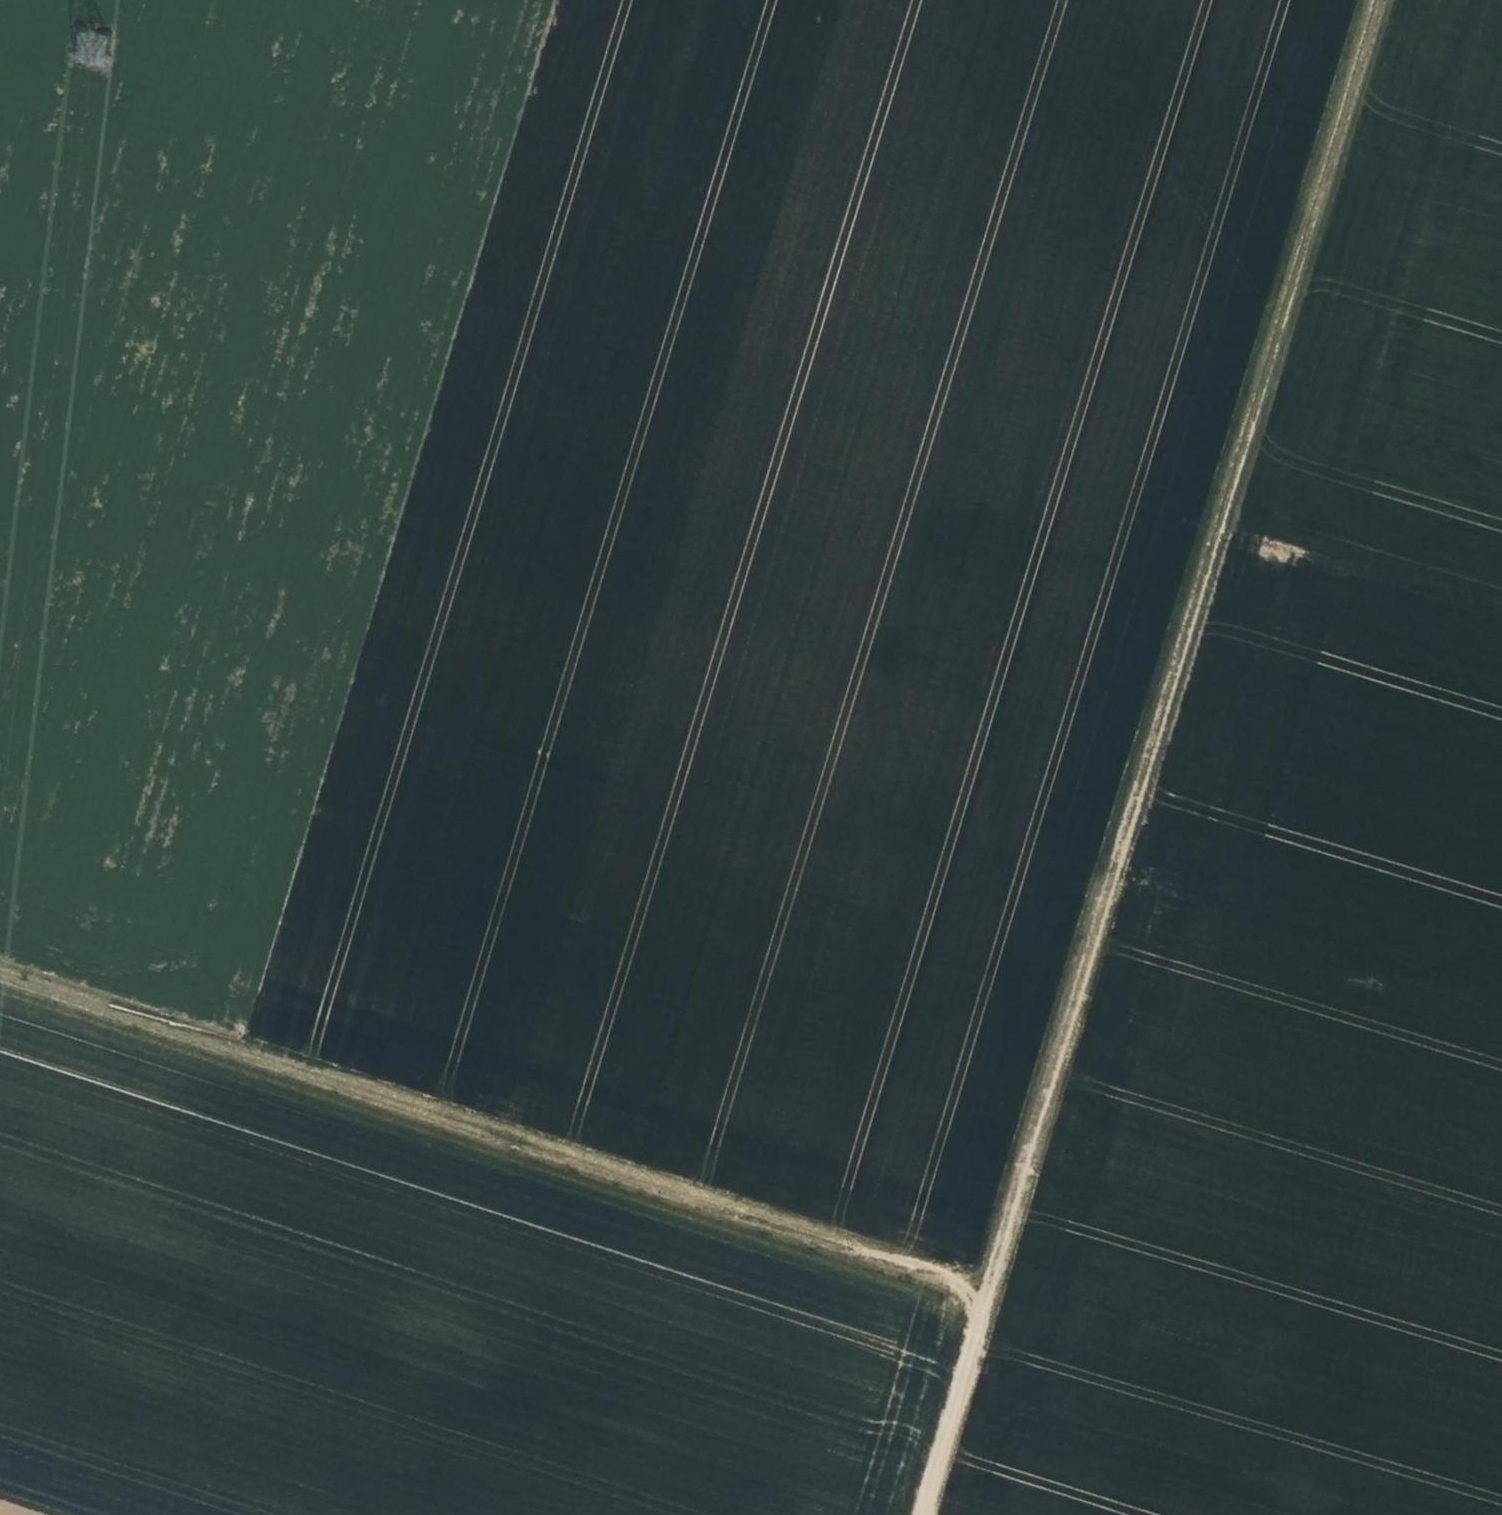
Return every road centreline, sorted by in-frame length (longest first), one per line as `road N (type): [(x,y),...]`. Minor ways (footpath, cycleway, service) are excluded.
road 1 (track): [(1379,0),(924,1514)]
road 2 (track): [(989,1288),(0,969)]

